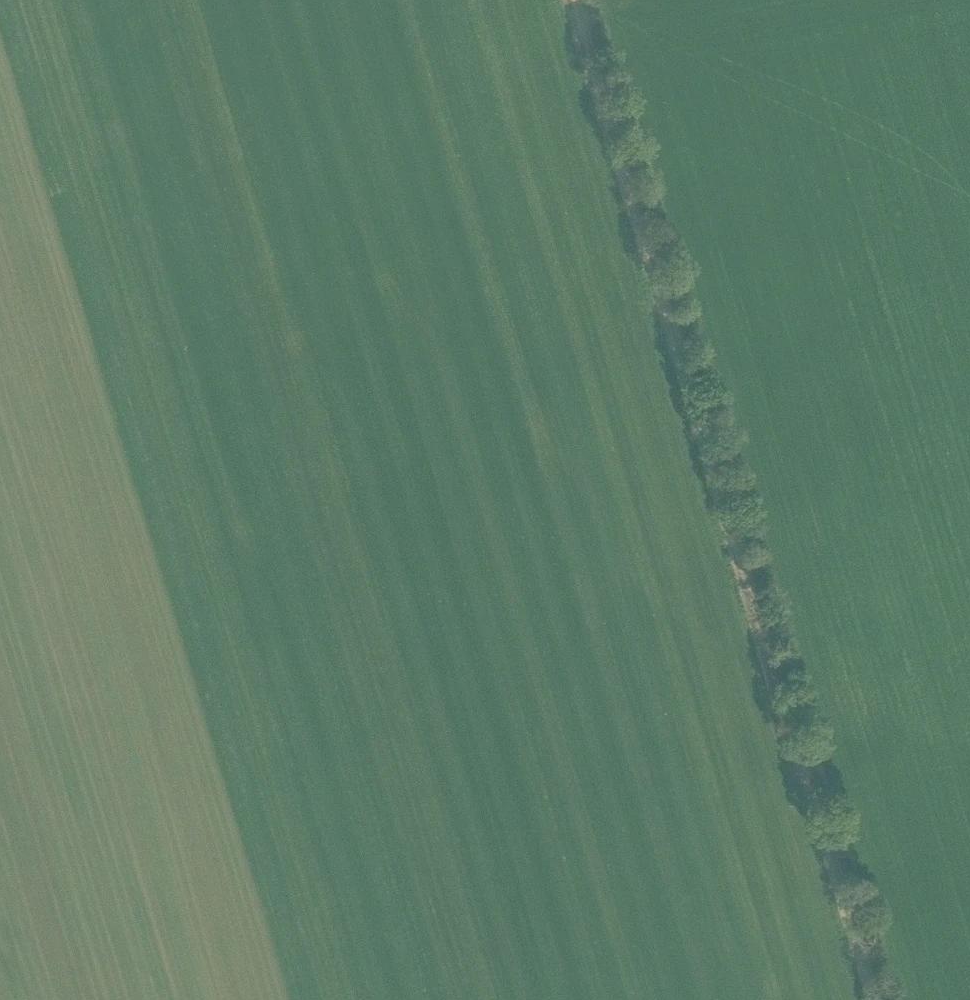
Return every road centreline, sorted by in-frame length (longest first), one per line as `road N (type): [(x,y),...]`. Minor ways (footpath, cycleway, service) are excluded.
road 1 (track): [(572,0),(875,999)]

